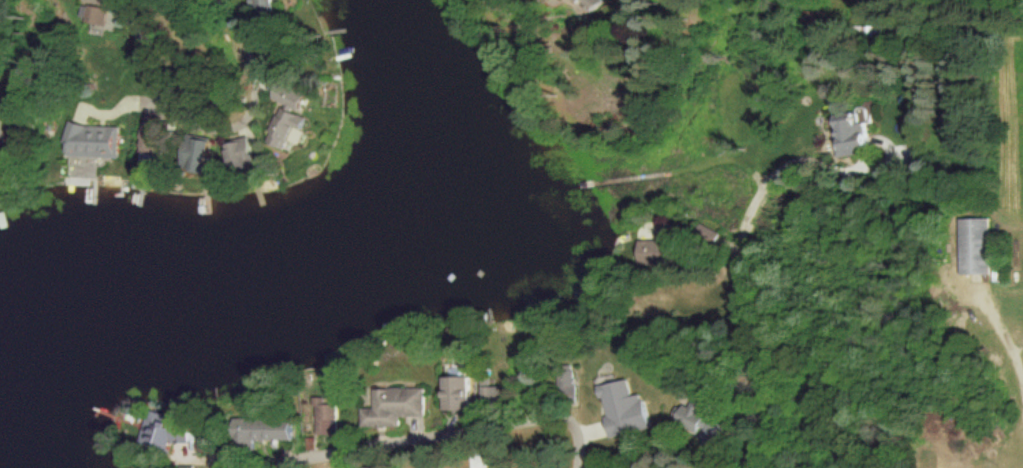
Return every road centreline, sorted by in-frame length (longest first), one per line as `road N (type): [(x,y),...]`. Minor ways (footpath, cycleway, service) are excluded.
road 1 (residential): [(760,467),(739,228),(783,165),(846,158)]
road 2 (residential): [(124,0),(179,103),(194,117),(225,124),(246,111),(256,92),(235,19),(218,0)]
road 3 (residential): [(287,460),(572,419)]

